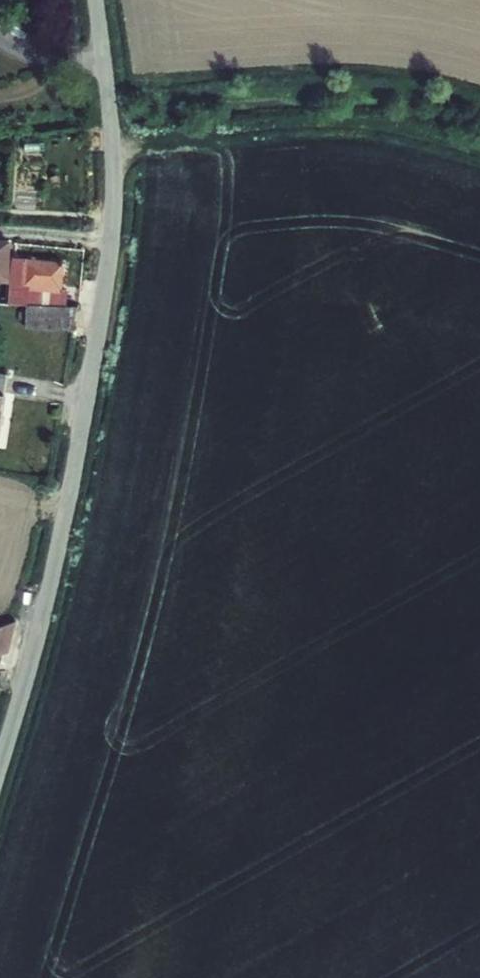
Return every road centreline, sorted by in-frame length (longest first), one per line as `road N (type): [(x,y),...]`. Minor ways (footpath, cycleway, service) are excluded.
road 1 (unclassified): [(96,0),(112,154),(105,292),(52,574),(0,763)]

